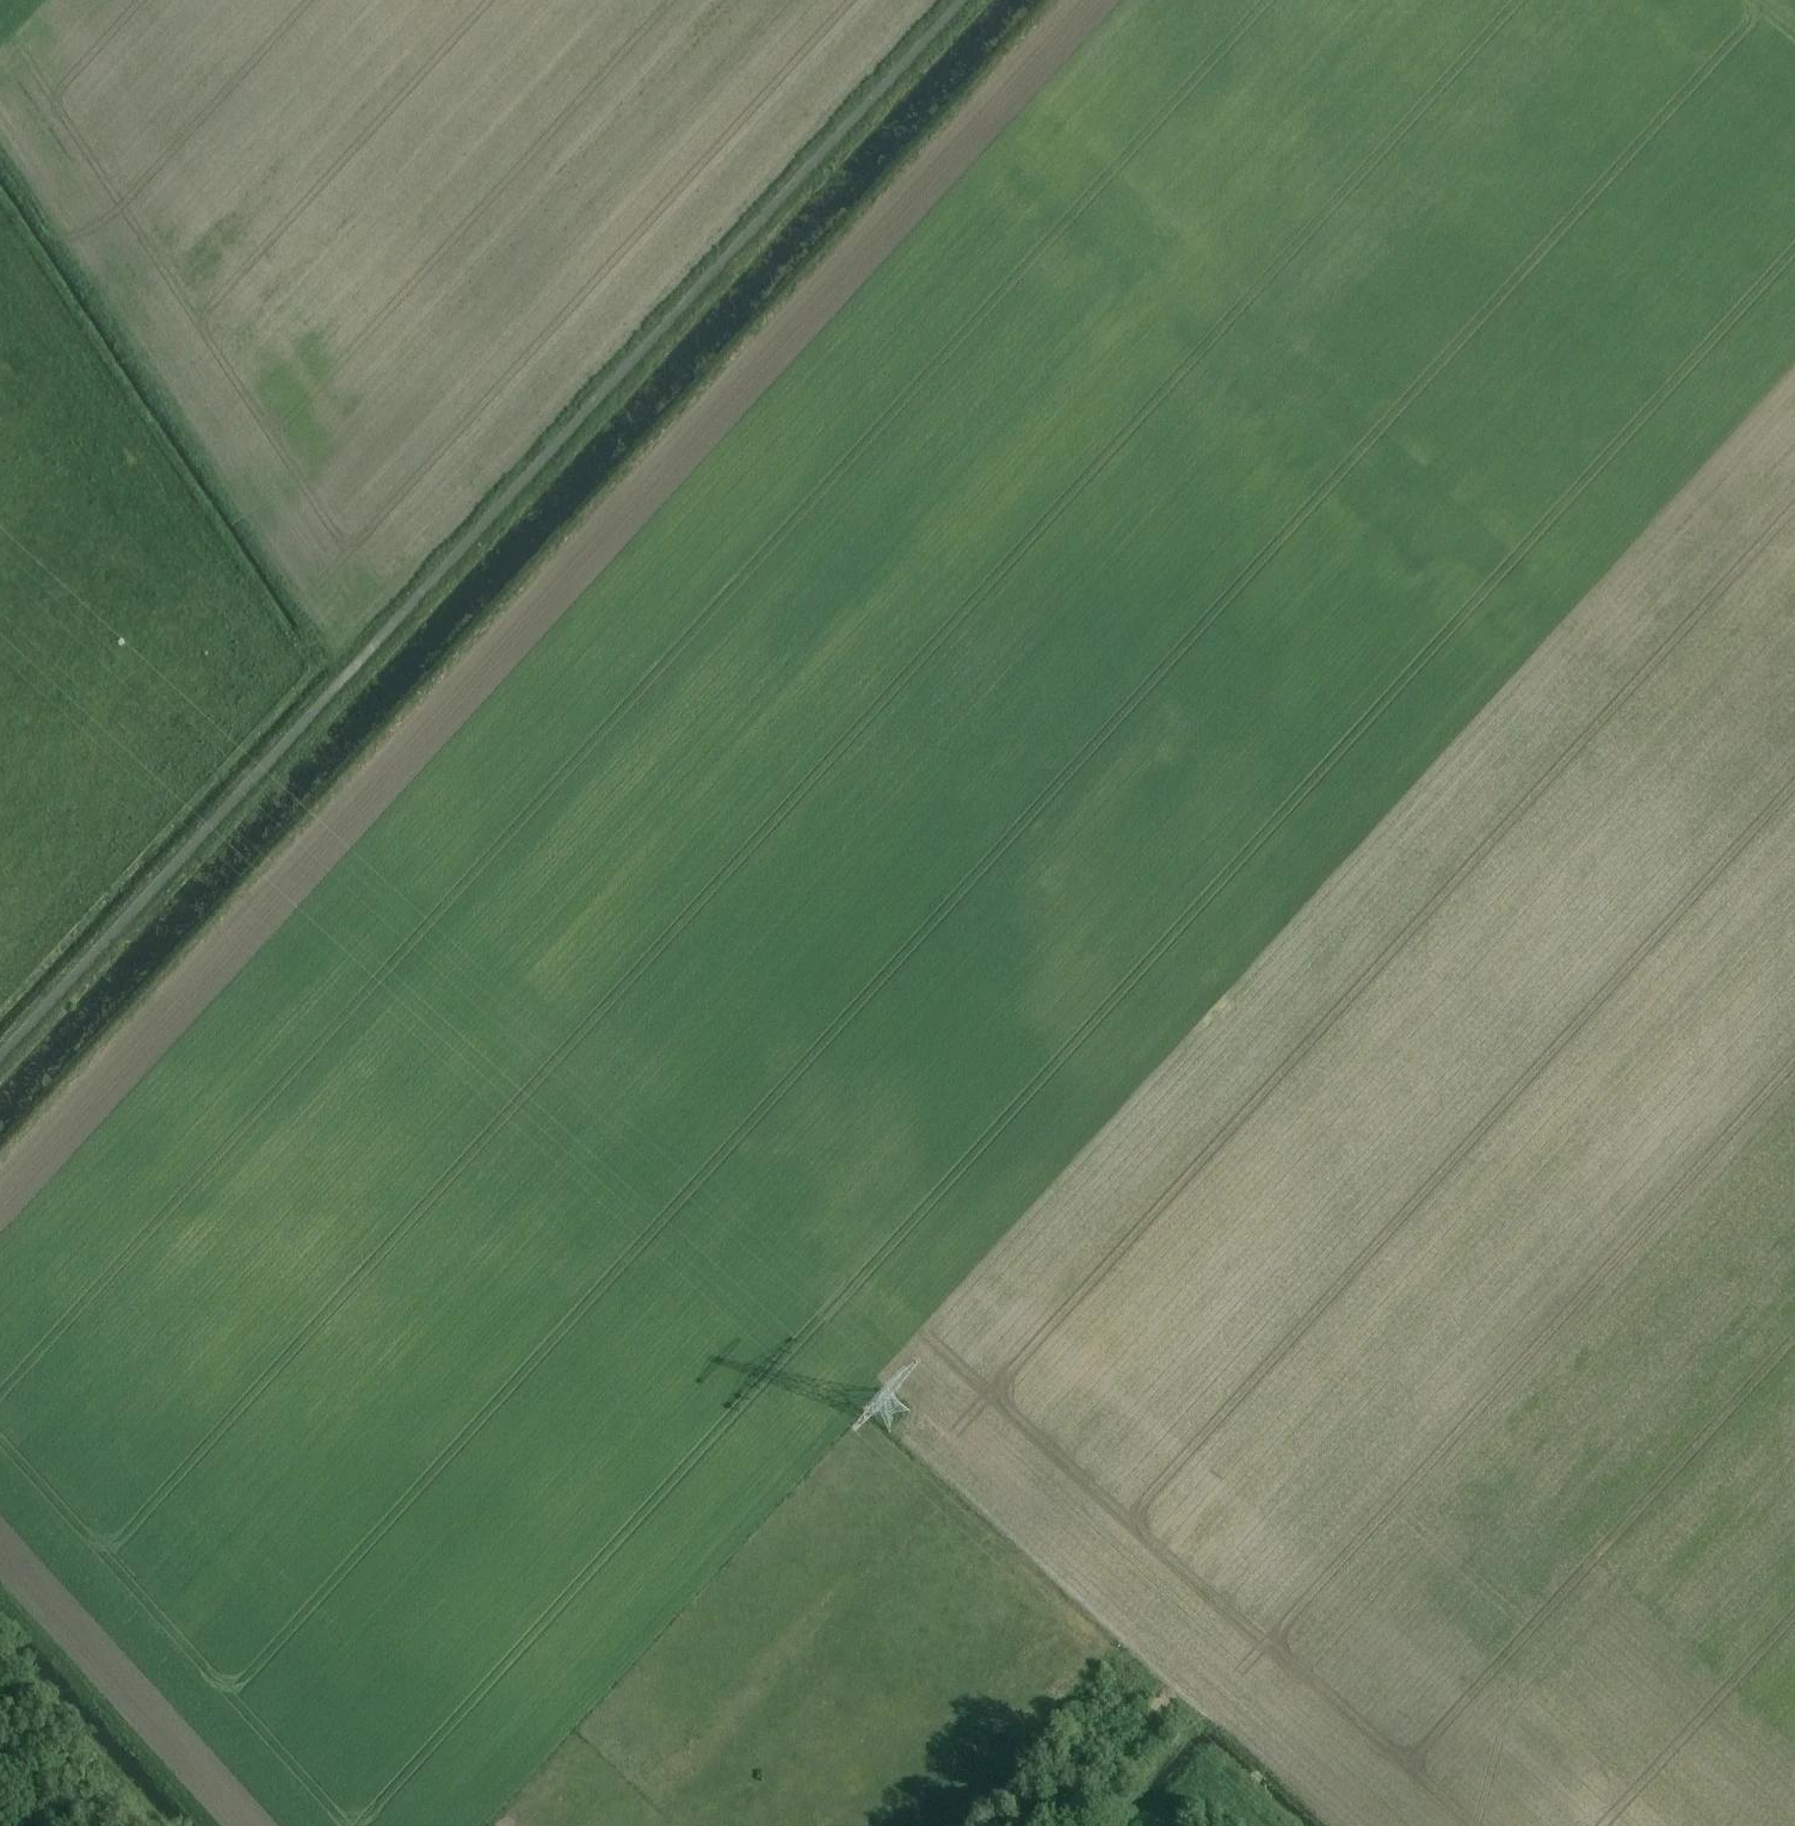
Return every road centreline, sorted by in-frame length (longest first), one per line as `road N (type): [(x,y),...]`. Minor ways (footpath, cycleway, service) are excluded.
road 1 (track): [(0,1163),(1058,0)]

